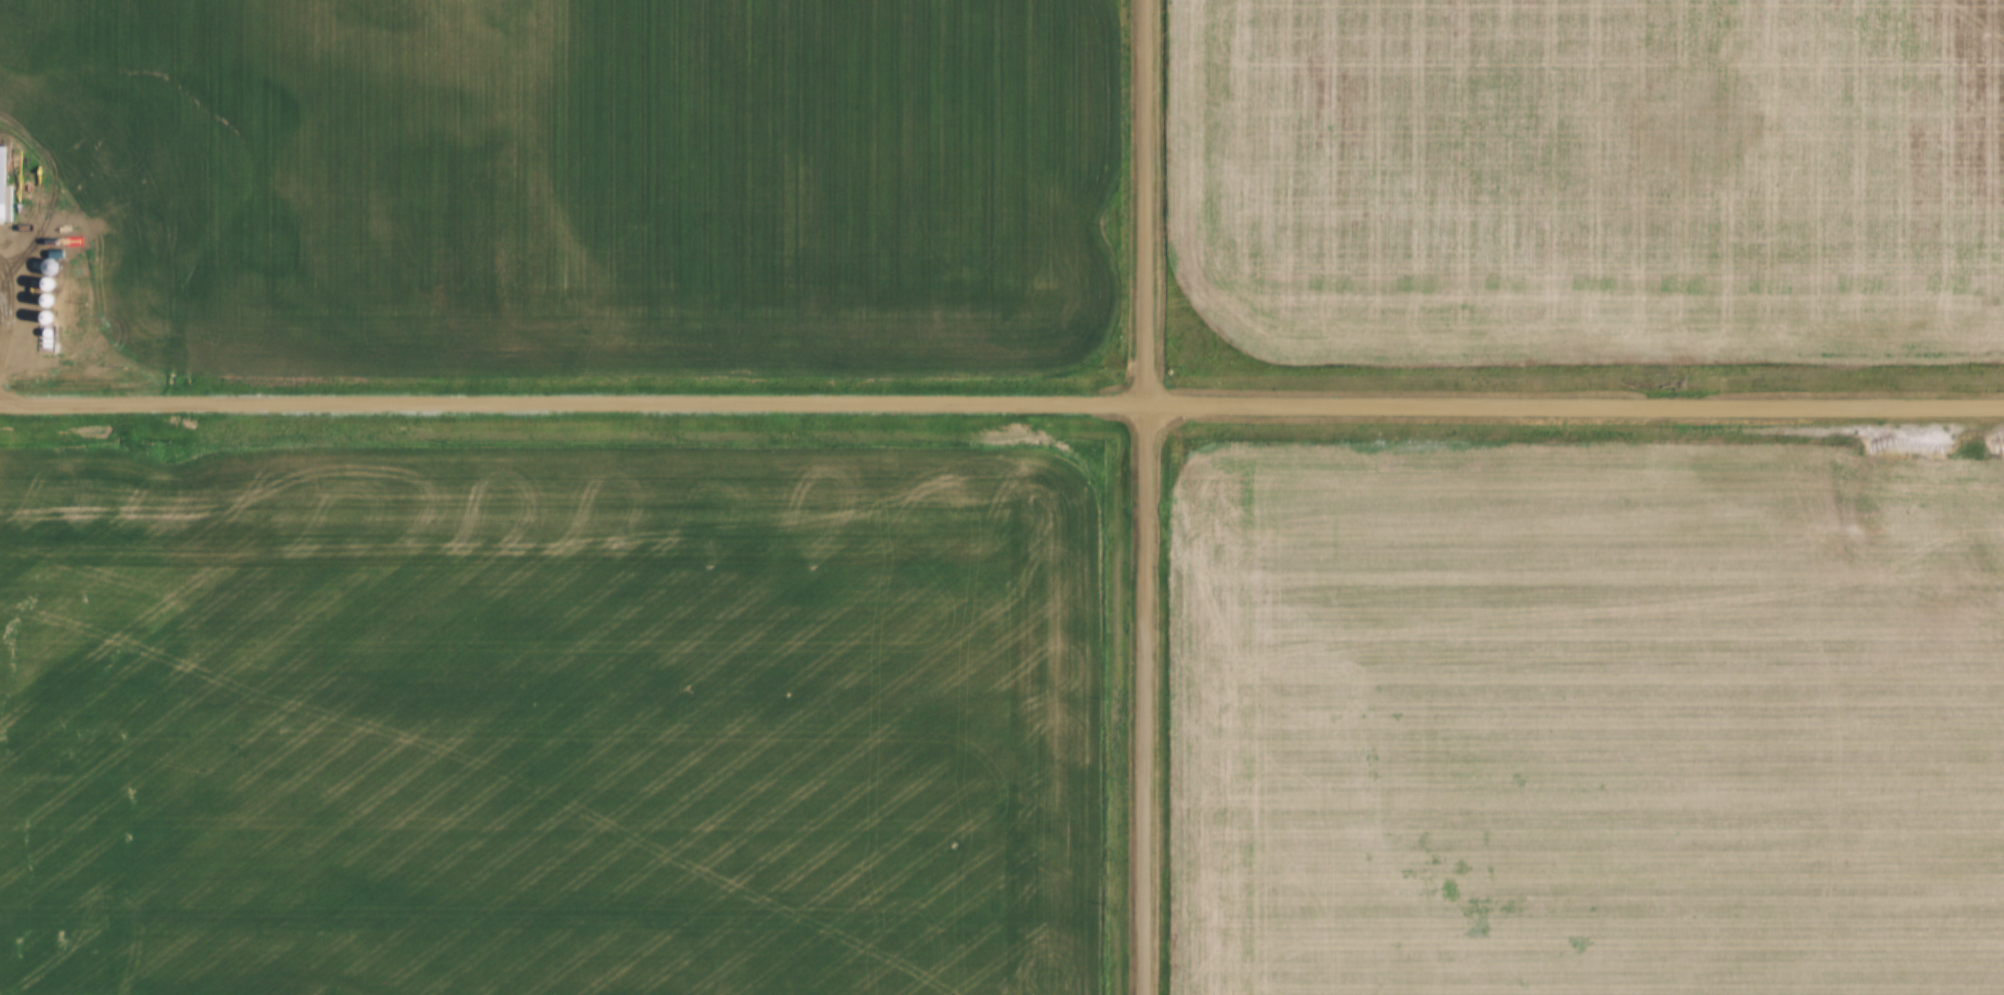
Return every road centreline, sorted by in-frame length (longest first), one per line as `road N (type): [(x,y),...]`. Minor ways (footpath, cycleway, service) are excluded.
road 1 (residential): [(0,416),(2003,414)]

